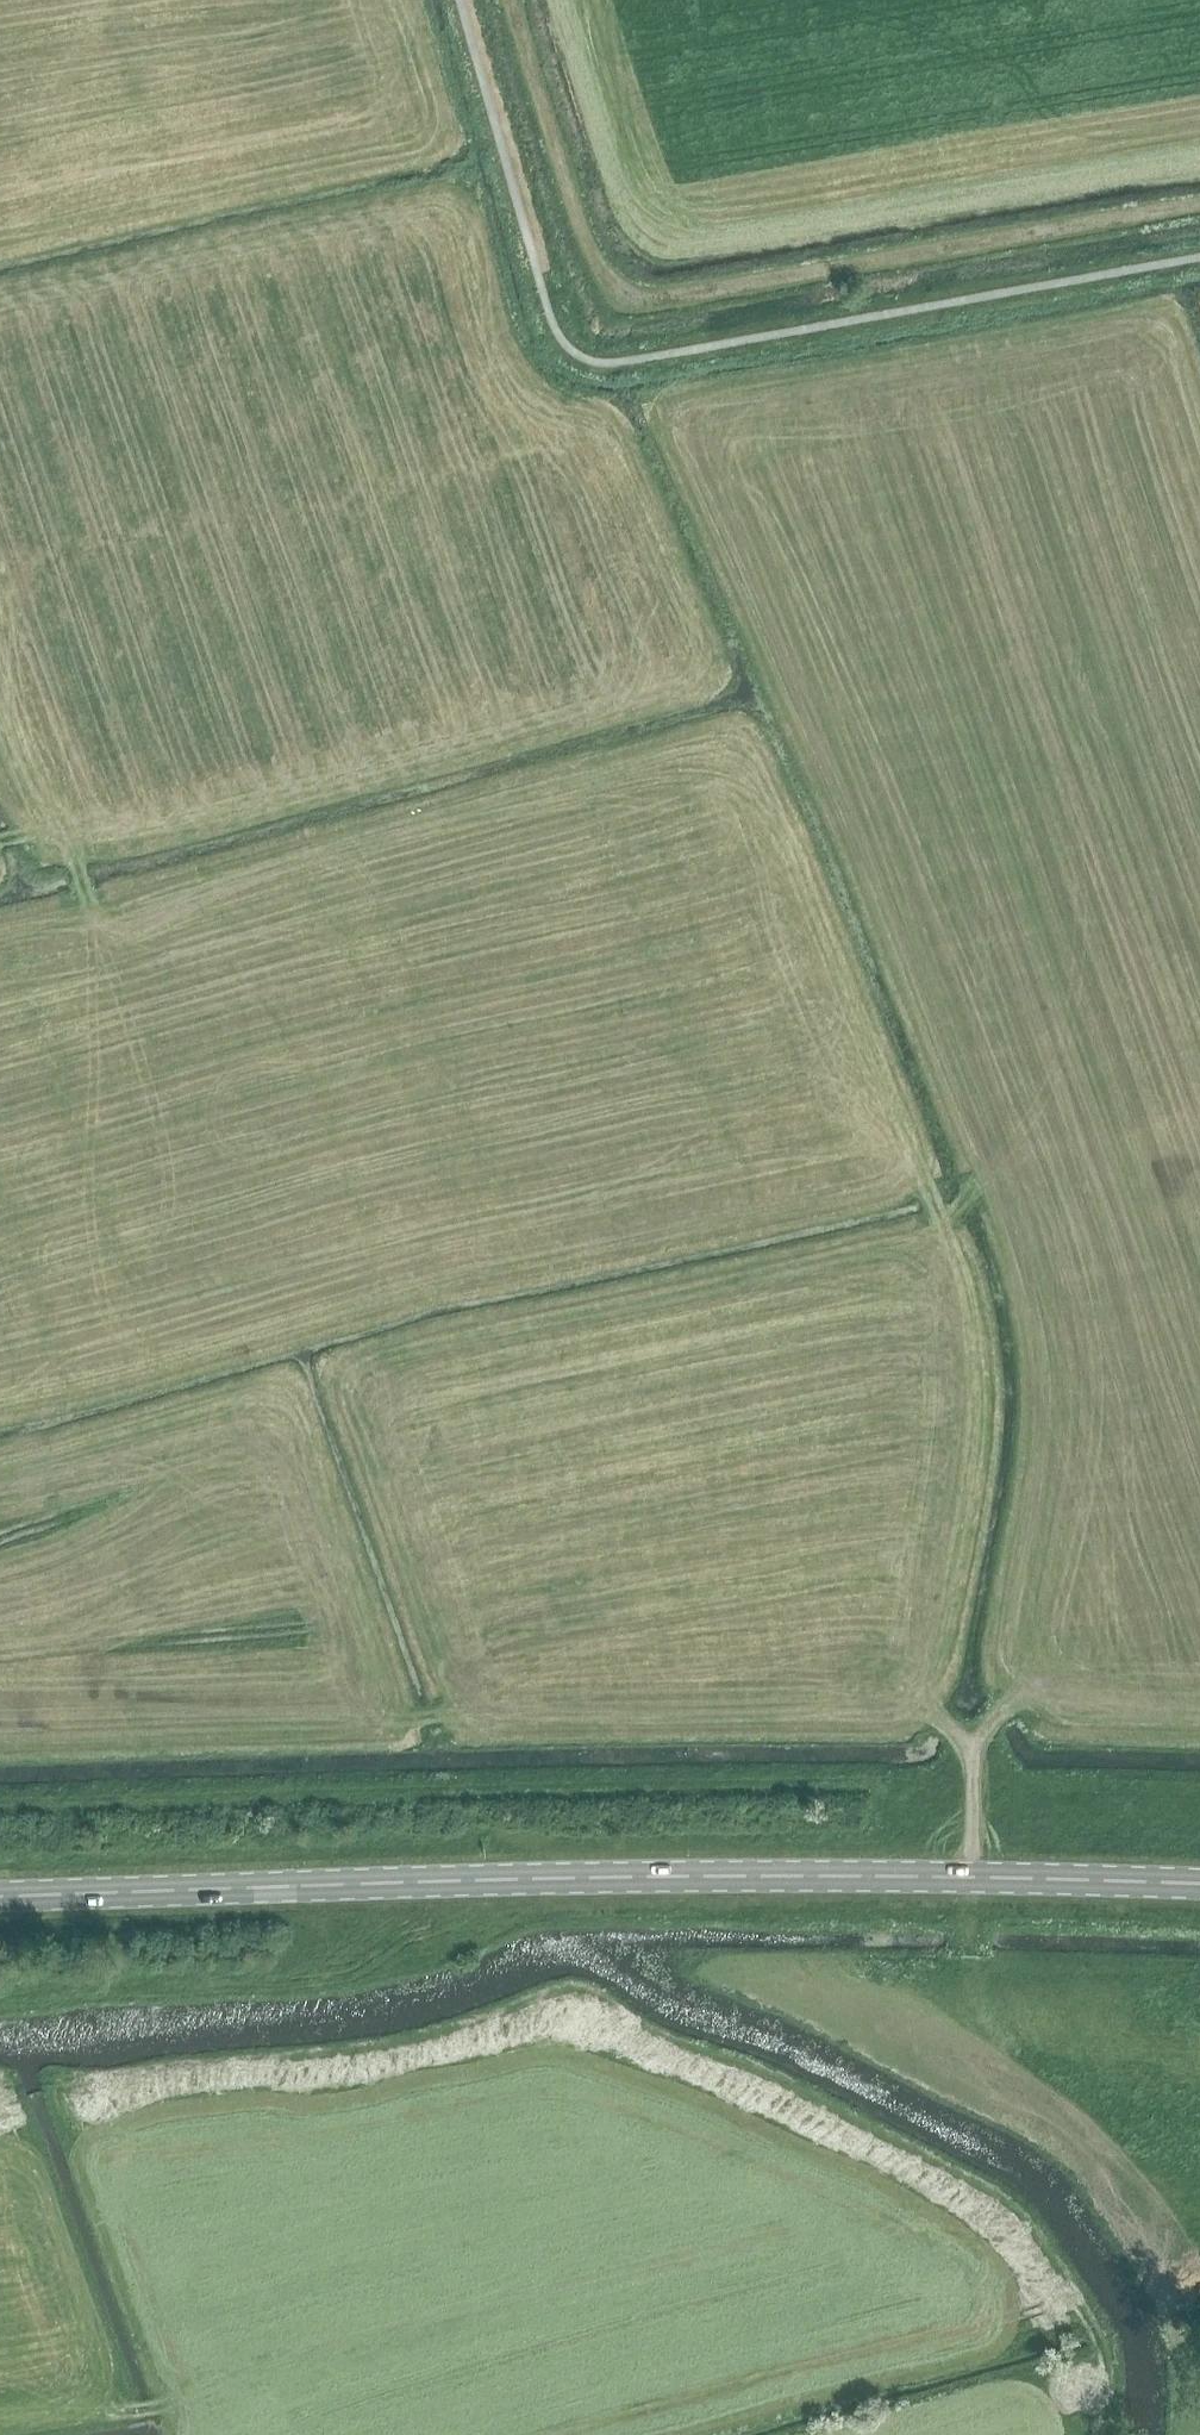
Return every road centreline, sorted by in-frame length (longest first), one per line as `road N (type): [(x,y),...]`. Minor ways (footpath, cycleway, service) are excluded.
road 1 (primary): [(0,1897),(680,1876),(1199,1884)]
road 2 (track): [(1199,202),(653,299),(628,296),(597,264),(579,225),(509,0)]

